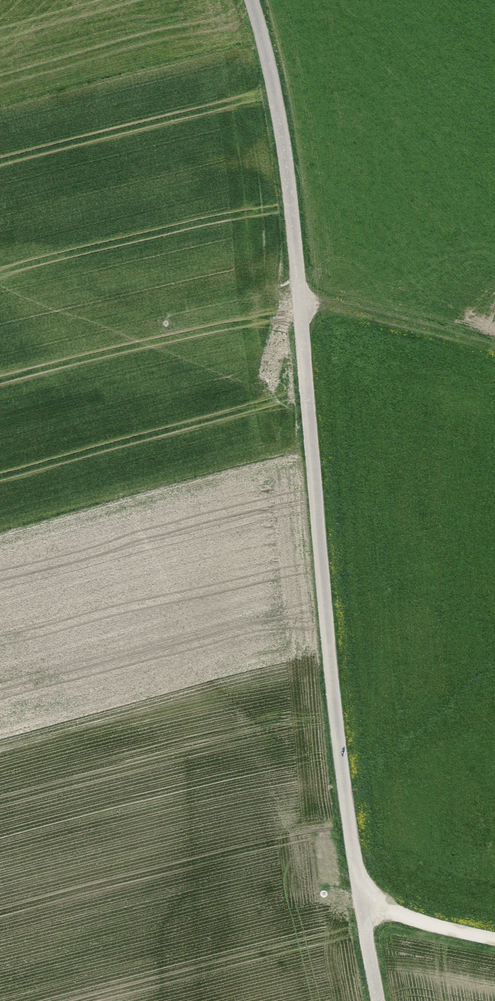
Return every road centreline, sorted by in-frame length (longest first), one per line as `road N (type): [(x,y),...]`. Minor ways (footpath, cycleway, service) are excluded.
road 1 (track): [(252,0),(284,147),(330,663),(378,1000)]
road 2 (track): [(300,300),(494,345)]
road 3 (track): [(494,937),(361,910)]

